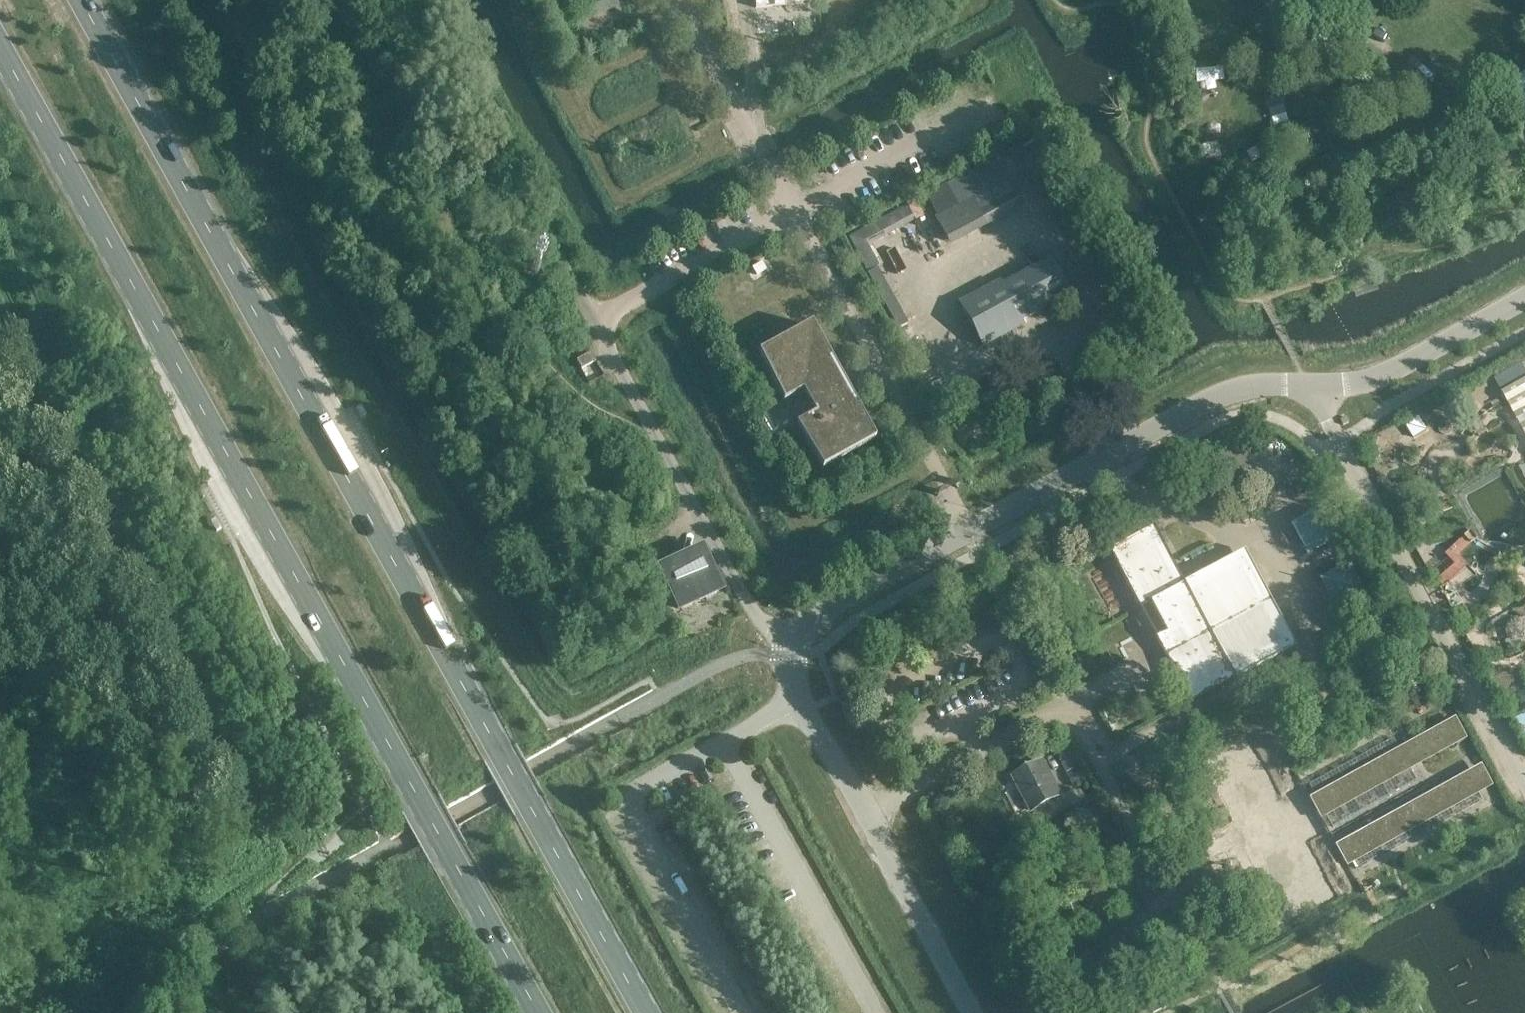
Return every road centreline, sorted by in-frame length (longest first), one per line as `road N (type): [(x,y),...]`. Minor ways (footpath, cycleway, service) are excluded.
road 1 (primary): [(644,1012),(82,0)]
road 2 (primary): [(0,34),(531,1012)]
road 3 (unclassified): [(973,1012),(784,666),(787,635),(798,624),(971,528)]
road 4 (unclassified): [(1519,771),(1311,388)]
road 5 (unclassified): [(971,528),(1223,391),(1253,384),(1311,388)]
road 6 (residential): [(971,528),(797,213)]
road 7 (unclassified): [(1311,388),(1371,379),(1524,296)]

